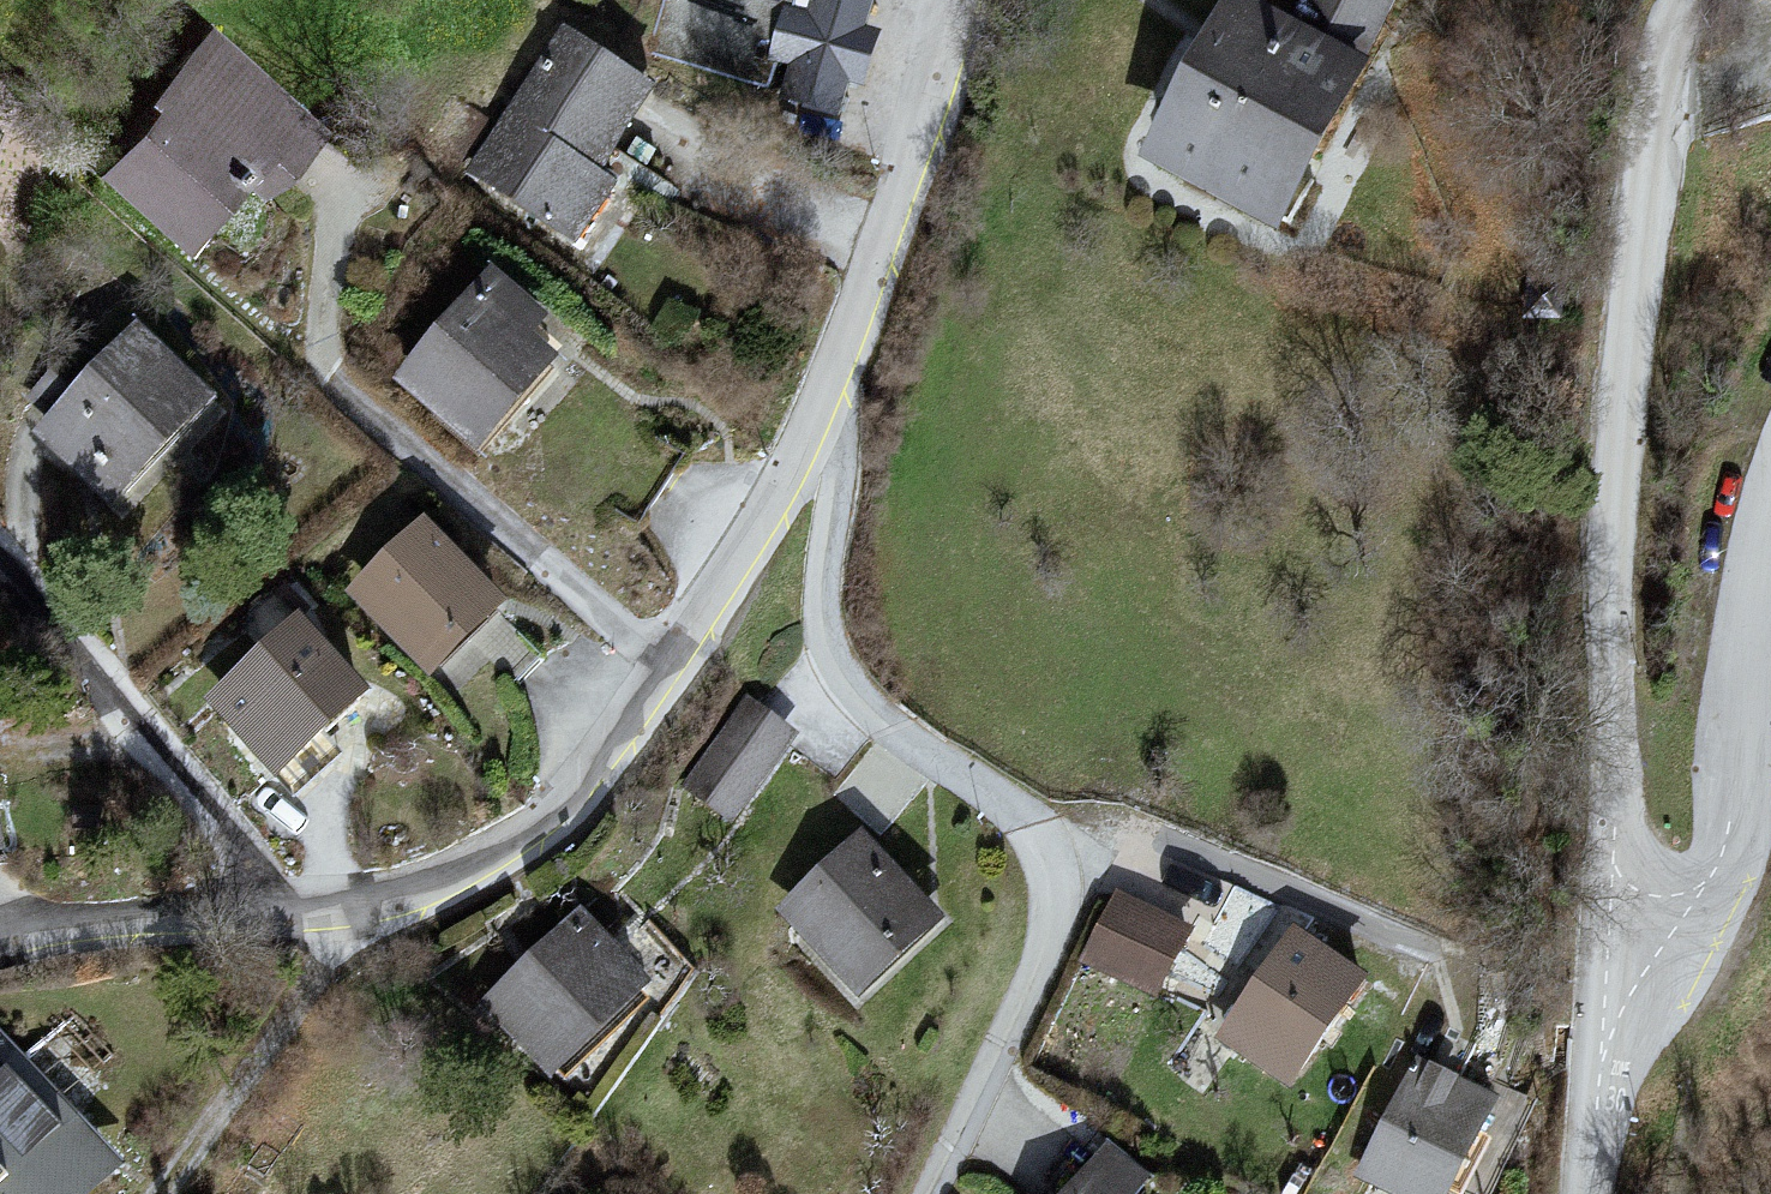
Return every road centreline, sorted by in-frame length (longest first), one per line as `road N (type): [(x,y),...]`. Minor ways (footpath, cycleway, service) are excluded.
road 1 (unclassified): [(1642,929),(1583,790),(1637,212),(1704,0)]
road 2 (residential): [(822,429),(825,626),(854,697),(1011,801),(1043,868),(1046,952),(922,1193)]
road 3 (residential): [(322,931),(478,875),(565,792),(822,429)]
road 4 (unclassified): [(1770,483),(1716,880),(1642,929)]
road 5 (residential): [(822,429),(971,0)]
road 6 (residential): [(0,978),(143,949),(322,931)]
road 7 (residential): [(322,931),(135,1193)]
road 8 (unclassified): [(1583,1193),(1642,929)]

